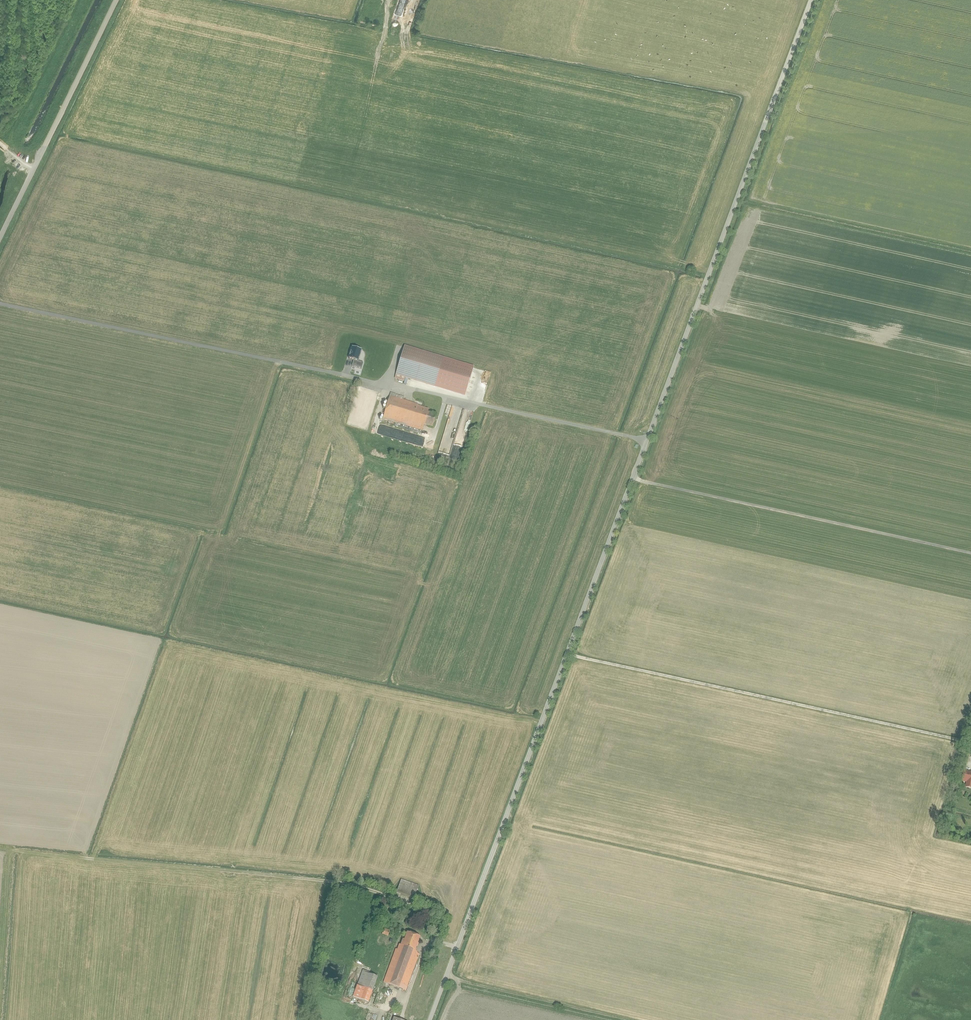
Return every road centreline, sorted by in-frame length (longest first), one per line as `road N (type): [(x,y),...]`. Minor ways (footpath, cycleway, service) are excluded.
road 1 (tertiary): [(811,0),(430,1019)]
road 2 (track): [(569,647),(970,741)]
road 3 (track): [(630,477),(970,551)]
road 4 (tertiary): [(0,237),(117,0)]
road 5 (track): [(636,1019),(446,976)]

